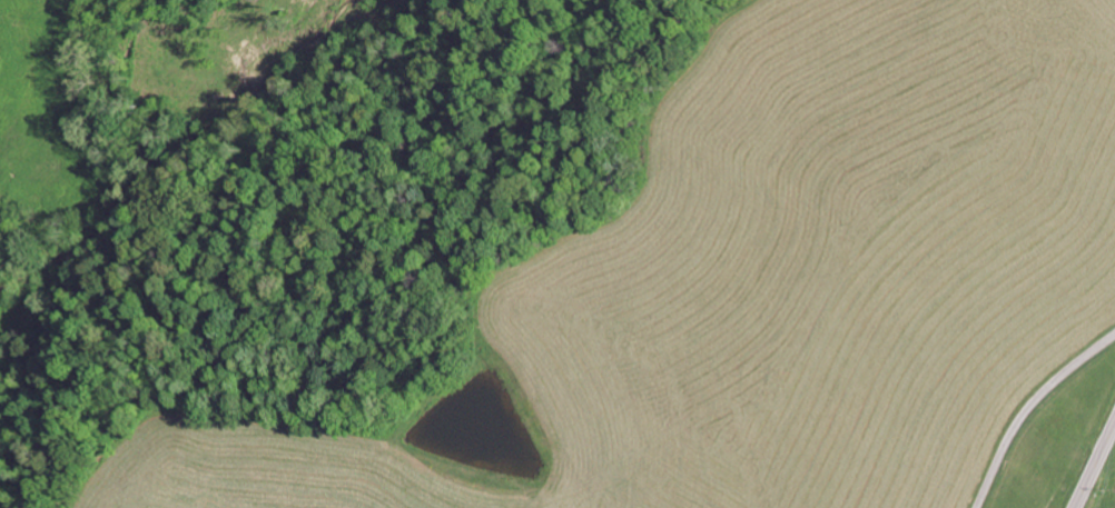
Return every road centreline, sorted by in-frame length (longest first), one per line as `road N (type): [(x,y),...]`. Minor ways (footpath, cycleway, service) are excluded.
road 1 (residential): [(977,507),(1018,426),(1045,392),(1114,338)]

